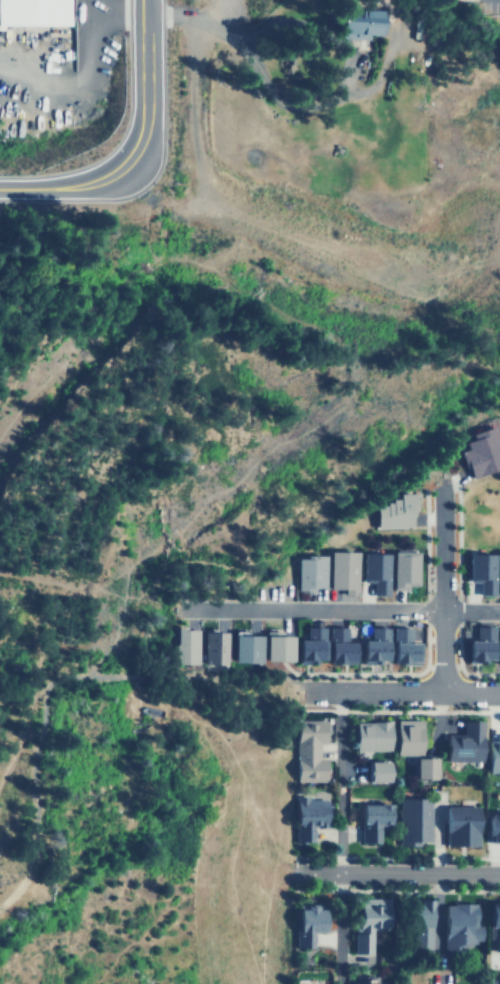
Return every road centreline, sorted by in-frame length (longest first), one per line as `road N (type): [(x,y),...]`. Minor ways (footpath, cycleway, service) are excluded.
road 1 (residential): [(175,610),(499,613)]
road 2 (residential): [(431,473),(438,495),(440,694)]
road 3 (residential): [(499,695),(299,693)]
road 4 (residential): [(300,874),(499,874)]
road 5 (secondary): [(147,0),(146,129),(131,158)]
road 6 (secondary): [(0,188),(81,185),(131,158)]

